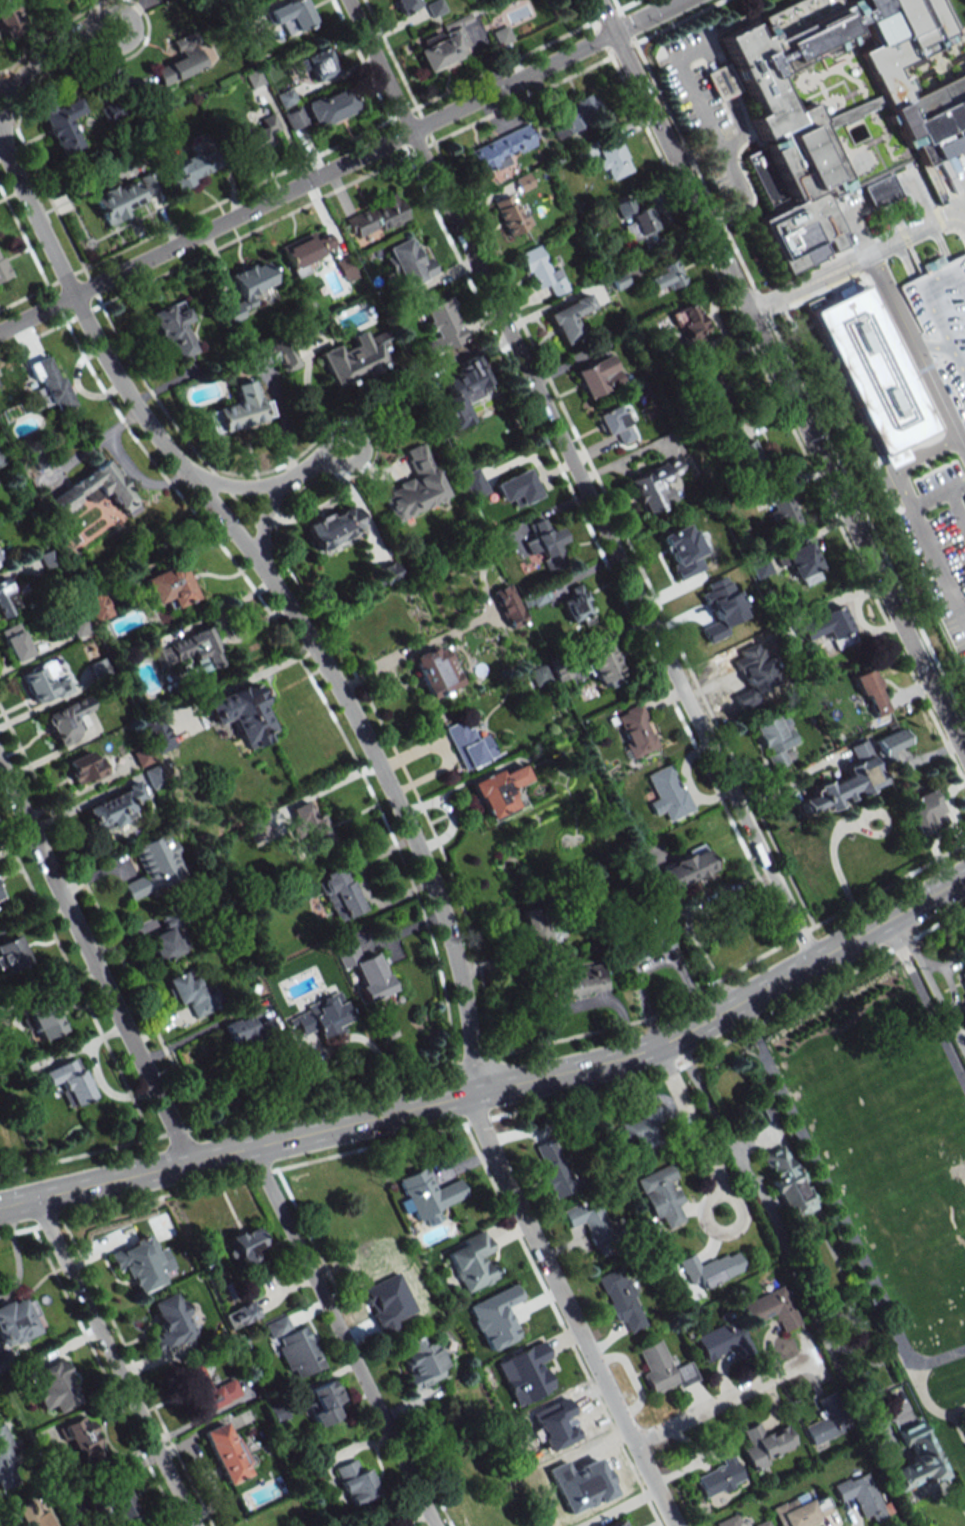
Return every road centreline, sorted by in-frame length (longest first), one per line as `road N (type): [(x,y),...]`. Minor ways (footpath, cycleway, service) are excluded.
road 1 (residential): [(674,1525),(485,1151),(453,939),(395,792),(324,661),(188,478)]
road 2 (residential): [(813,957),(346,0)]
road 3 (secondary): [(0,1203),(642,1048),(964,872)]
road 4 (tertiary): [(964,755),(597,0)]
road 5 (residential): [(0,332),(680,0)]
road 6 (residential): [(736,1000),(897,1338),(913,1362),(964,1348)]
road 7 (residential): [(189,1159),(0,768)]
road 8 (residential): [(435,1525),(251,1144)]
road 9 (residential): [(188,478),(143,420),(72,297),(0,150)]
road 10 (residential): [(193,1525),(33,1195)]
road 11 (residential): [(634,1444),(811,1357)]
road 12 (residential): [(723,1220),(721,1194),(654,1043)]
road 13 (residential): [(964,1090),(882,919)]

